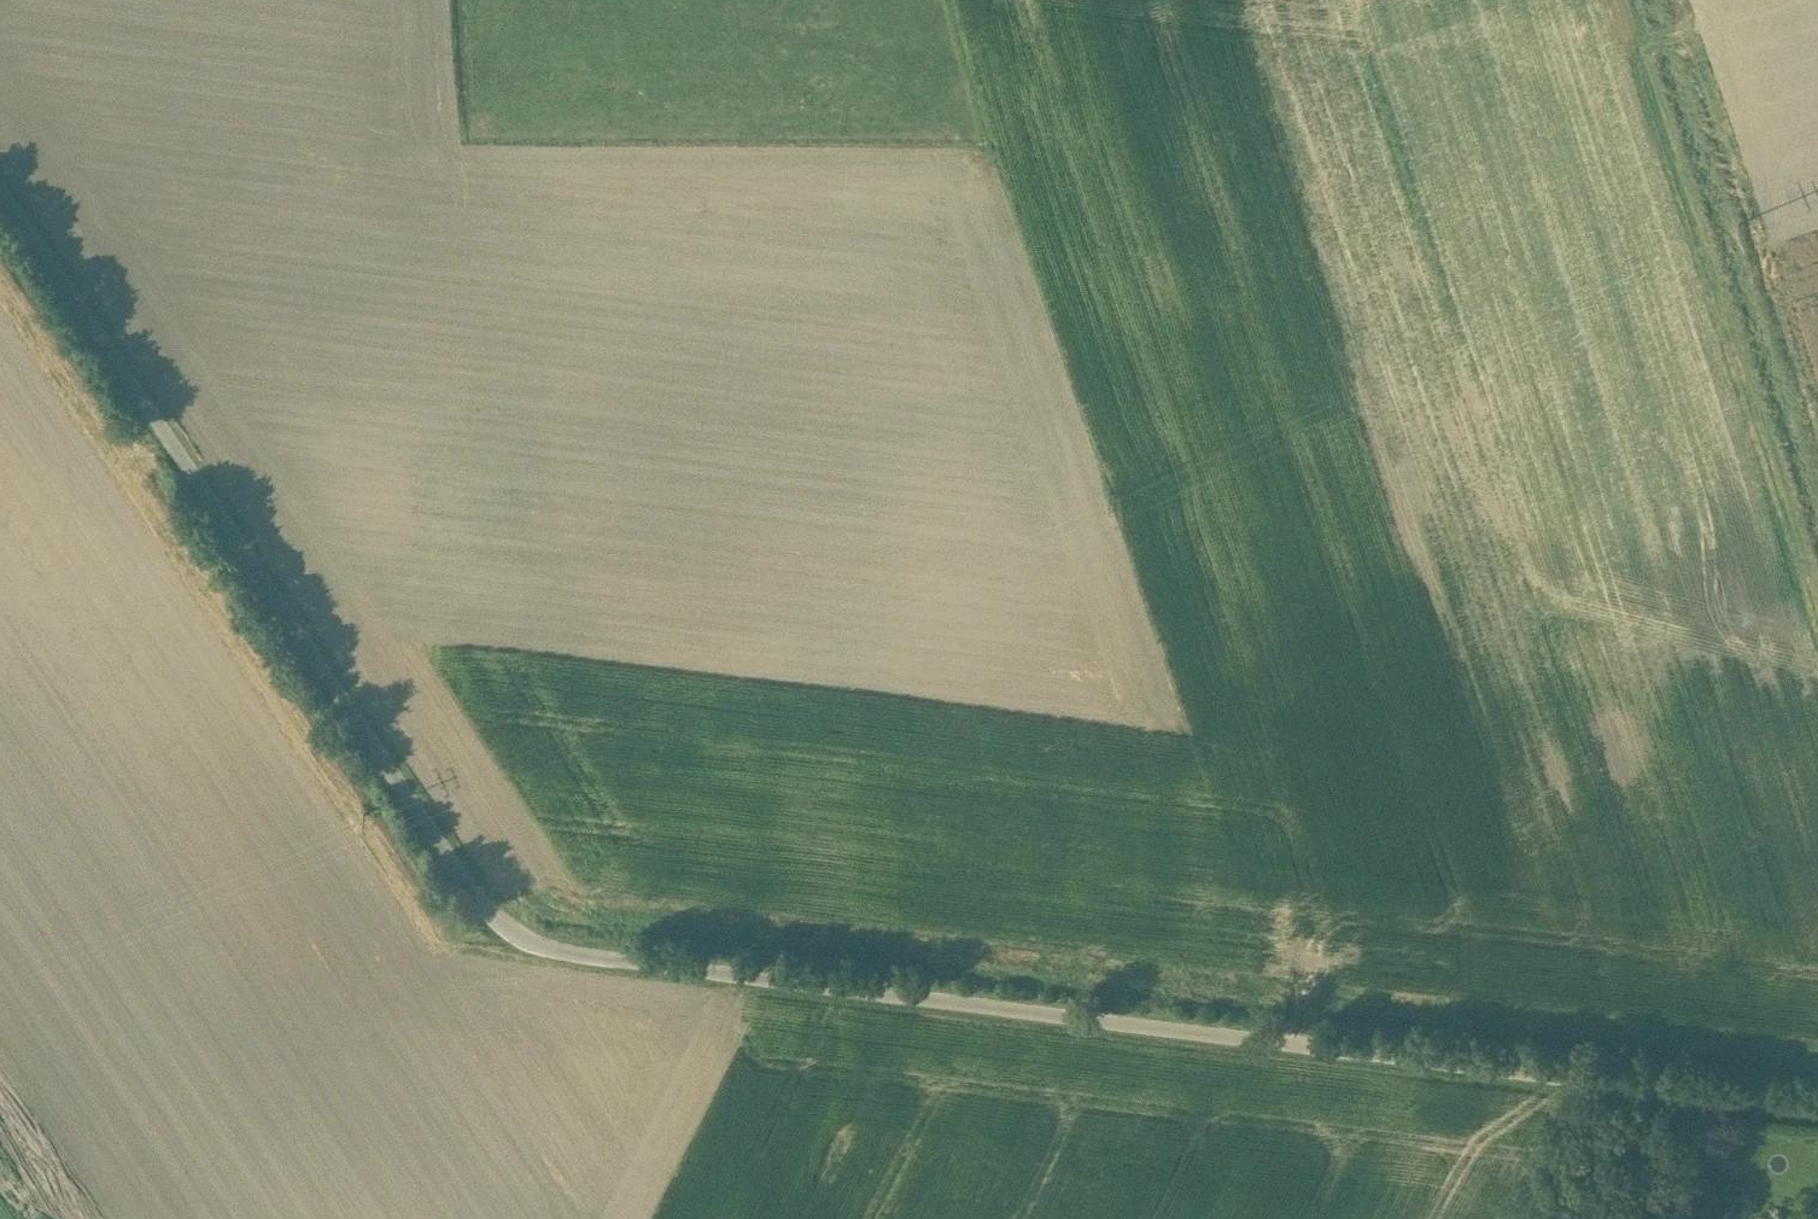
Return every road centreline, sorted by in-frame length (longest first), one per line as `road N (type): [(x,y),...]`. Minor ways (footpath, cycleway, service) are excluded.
road 1 (unclassified): [(0,192),(440,847),(524,942),(1817,1107)]

